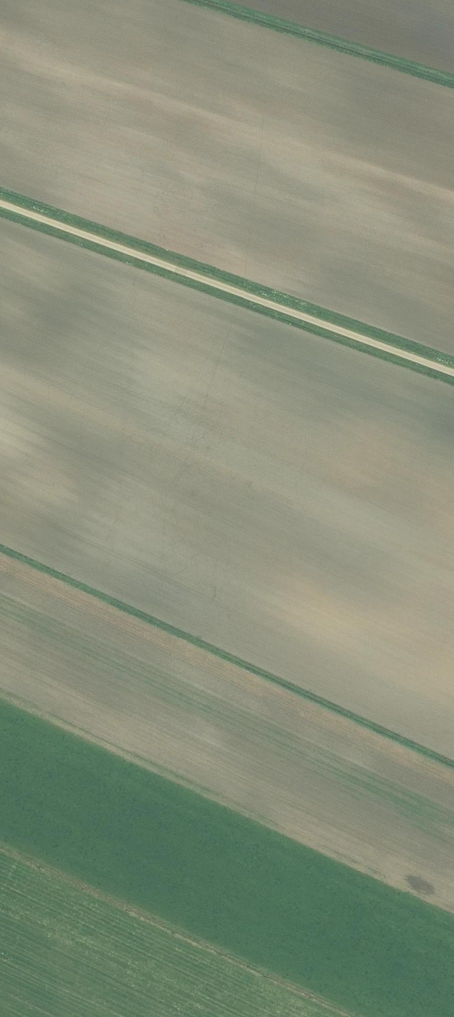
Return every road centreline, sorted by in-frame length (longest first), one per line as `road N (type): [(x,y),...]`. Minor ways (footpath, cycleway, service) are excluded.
road 1 (unclassified): [(0,203),(453,373)]

